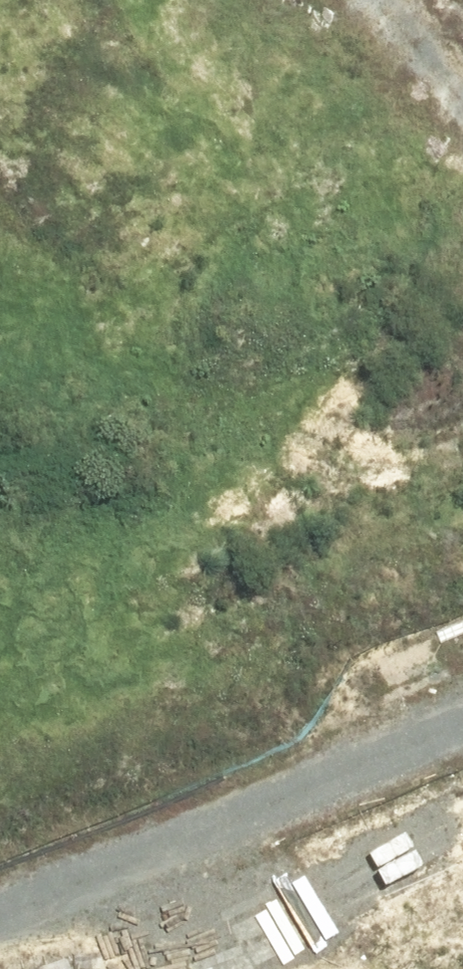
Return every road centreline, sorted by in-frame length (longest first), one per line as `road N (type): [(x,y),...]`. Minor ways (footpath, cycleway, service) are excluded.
road 1 (residential): [(0,328),(311,787)]
road 2 (residential): [(0,909),(311,787)]
road 3 (residential): [(462,147),(354,0)]
road 4 (residential): [(311,787),(462,727)]

